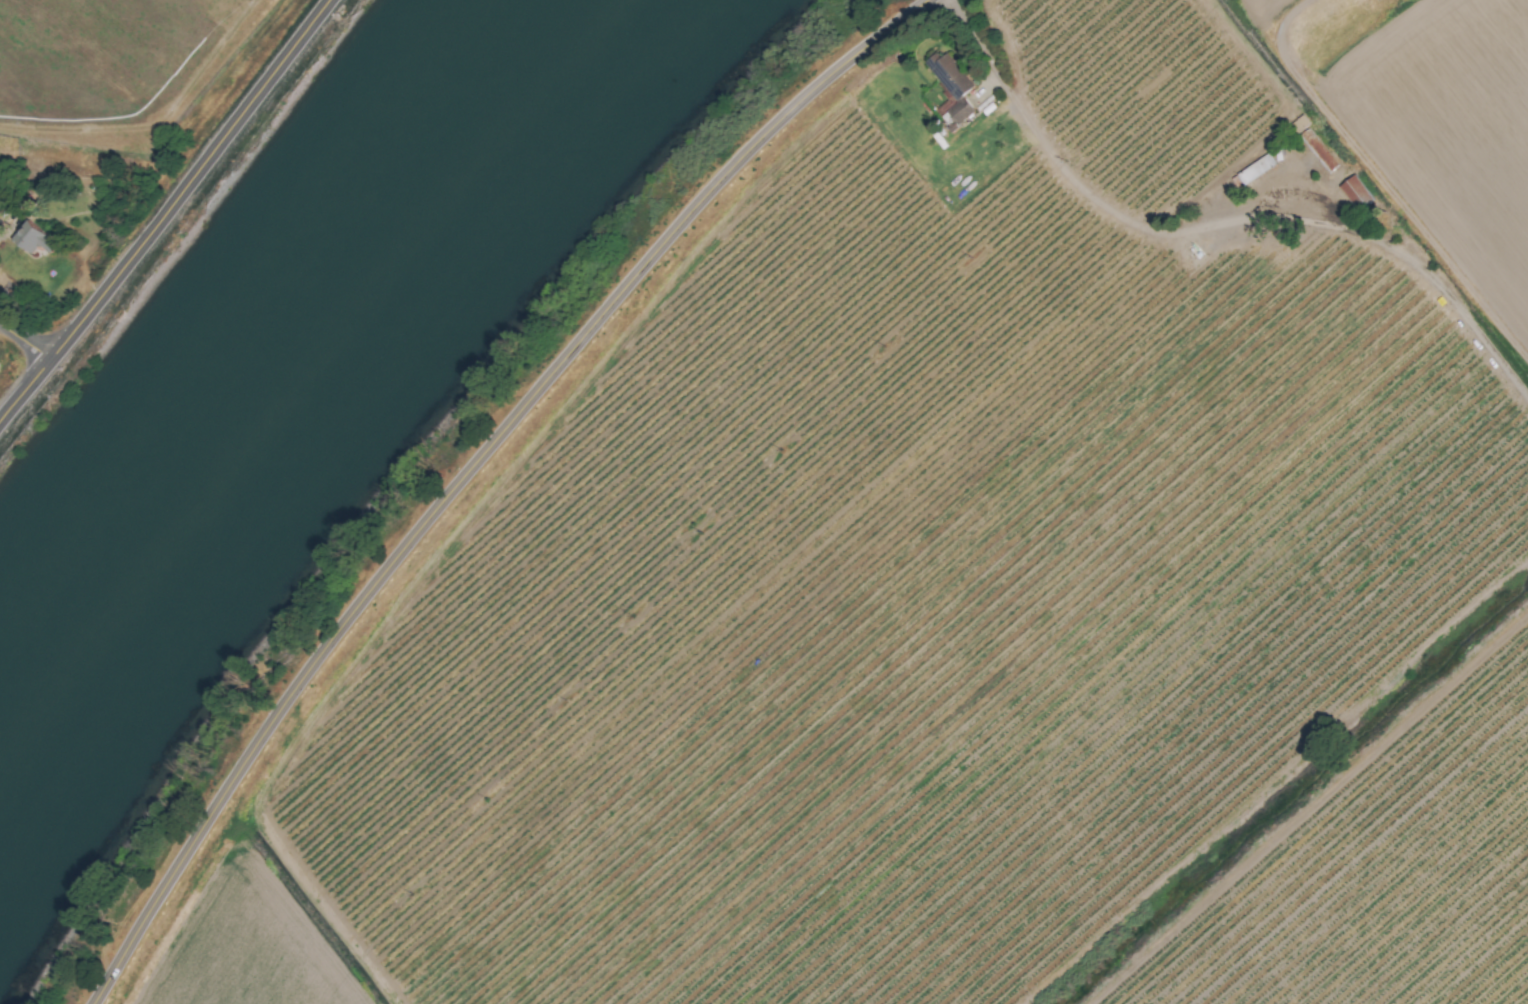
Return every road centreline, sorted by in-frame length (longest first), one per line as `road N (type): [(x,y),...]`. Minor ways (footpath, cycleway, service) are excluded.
road 1 (secondary): [(930,0),(742,155),(375,583),(264,731),(92,1003)]
road 2 (primary): [(329,0),(0,422)]
road 3 (track): [(1527,399),(1420,264),(1351,227),(1282,221)]

